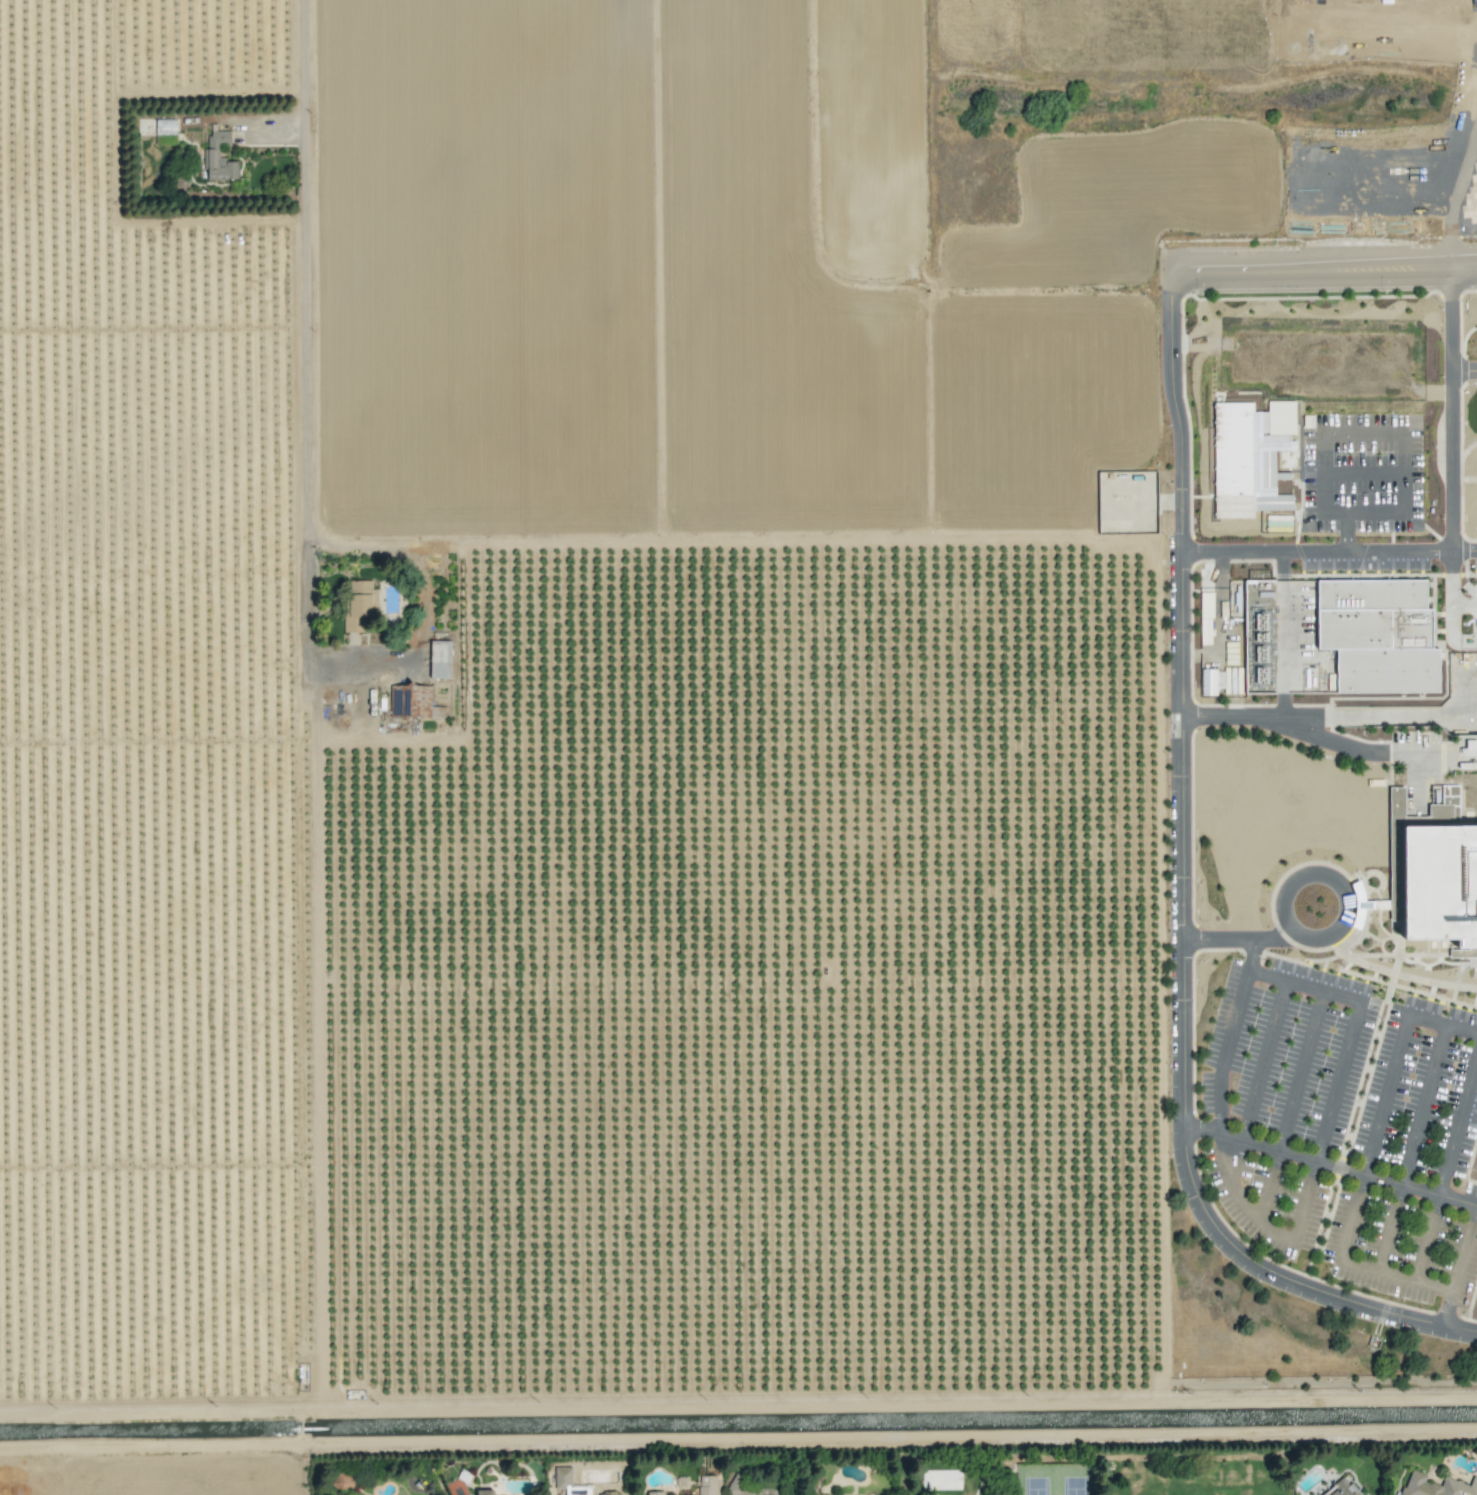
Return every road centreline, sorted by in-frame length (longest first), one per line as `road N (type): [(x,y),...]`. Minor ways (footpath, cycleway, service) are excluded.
road 1 (residential): [(308,552),(303,0)]
road 2 (residential): [(1170,266),(1476,264)]

